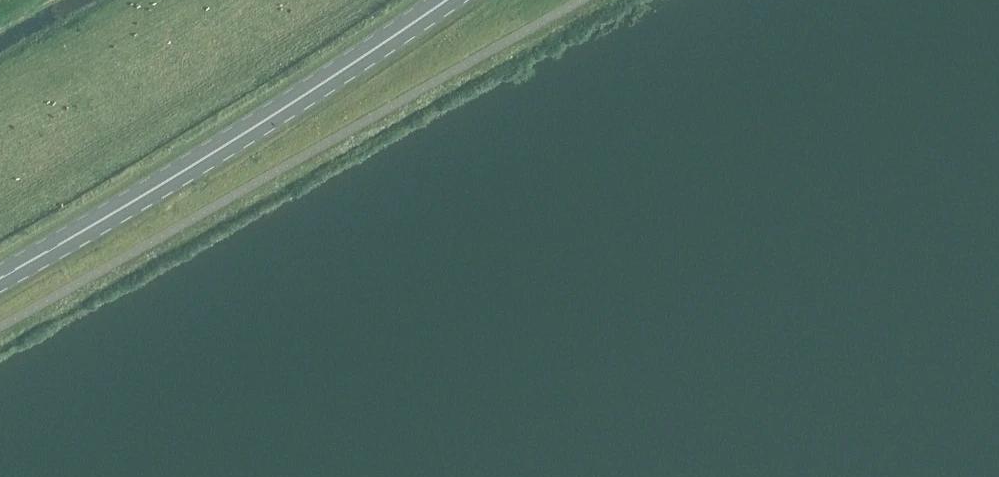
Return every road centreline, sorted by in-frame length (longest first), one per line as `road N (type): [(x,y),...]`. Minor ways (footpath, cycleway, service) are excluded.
road 1 (primary): [(0,285),(326,100),(472,0)]

